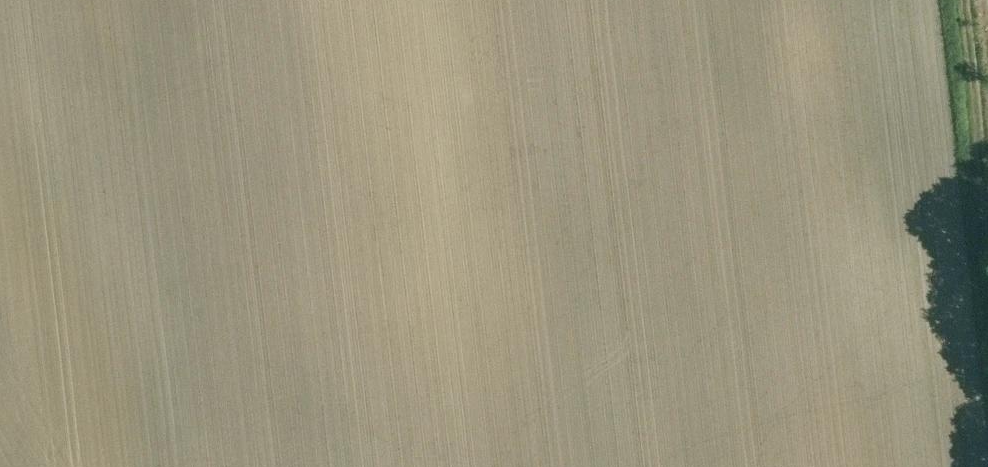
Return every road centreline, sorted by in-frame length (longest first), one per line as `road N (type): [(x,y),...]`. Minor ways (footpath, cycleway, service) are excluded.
road 1 (track): [(965,0),(987,187)]

